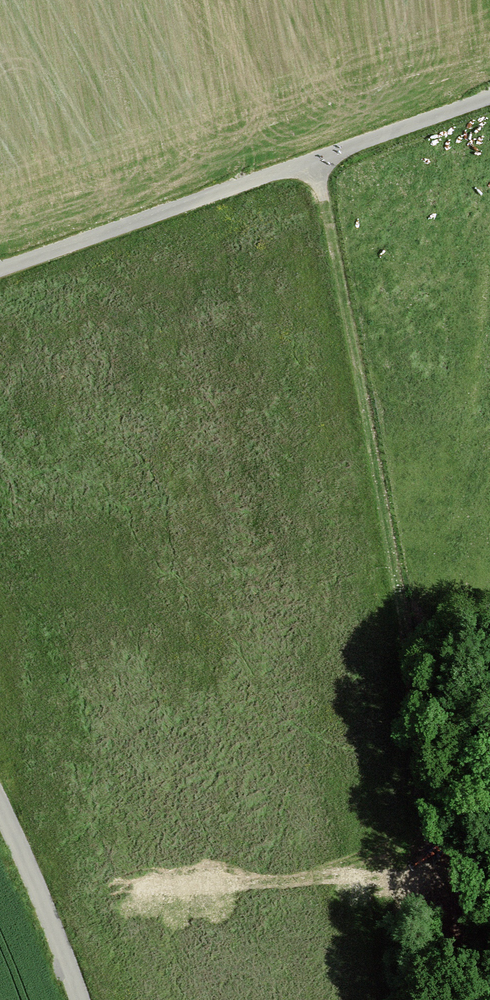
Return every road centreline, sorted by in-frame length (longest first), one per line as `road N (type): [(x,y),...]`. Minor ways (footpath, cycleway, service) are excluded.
road 1 (track): [(316,158),(377,500),(414,654)]
road 2 (track): [(316,158),(0,270)]
road 3 (unclassified): [(0,806),(80,999)]
road 4 (track): [(489,97),(316,158)]

